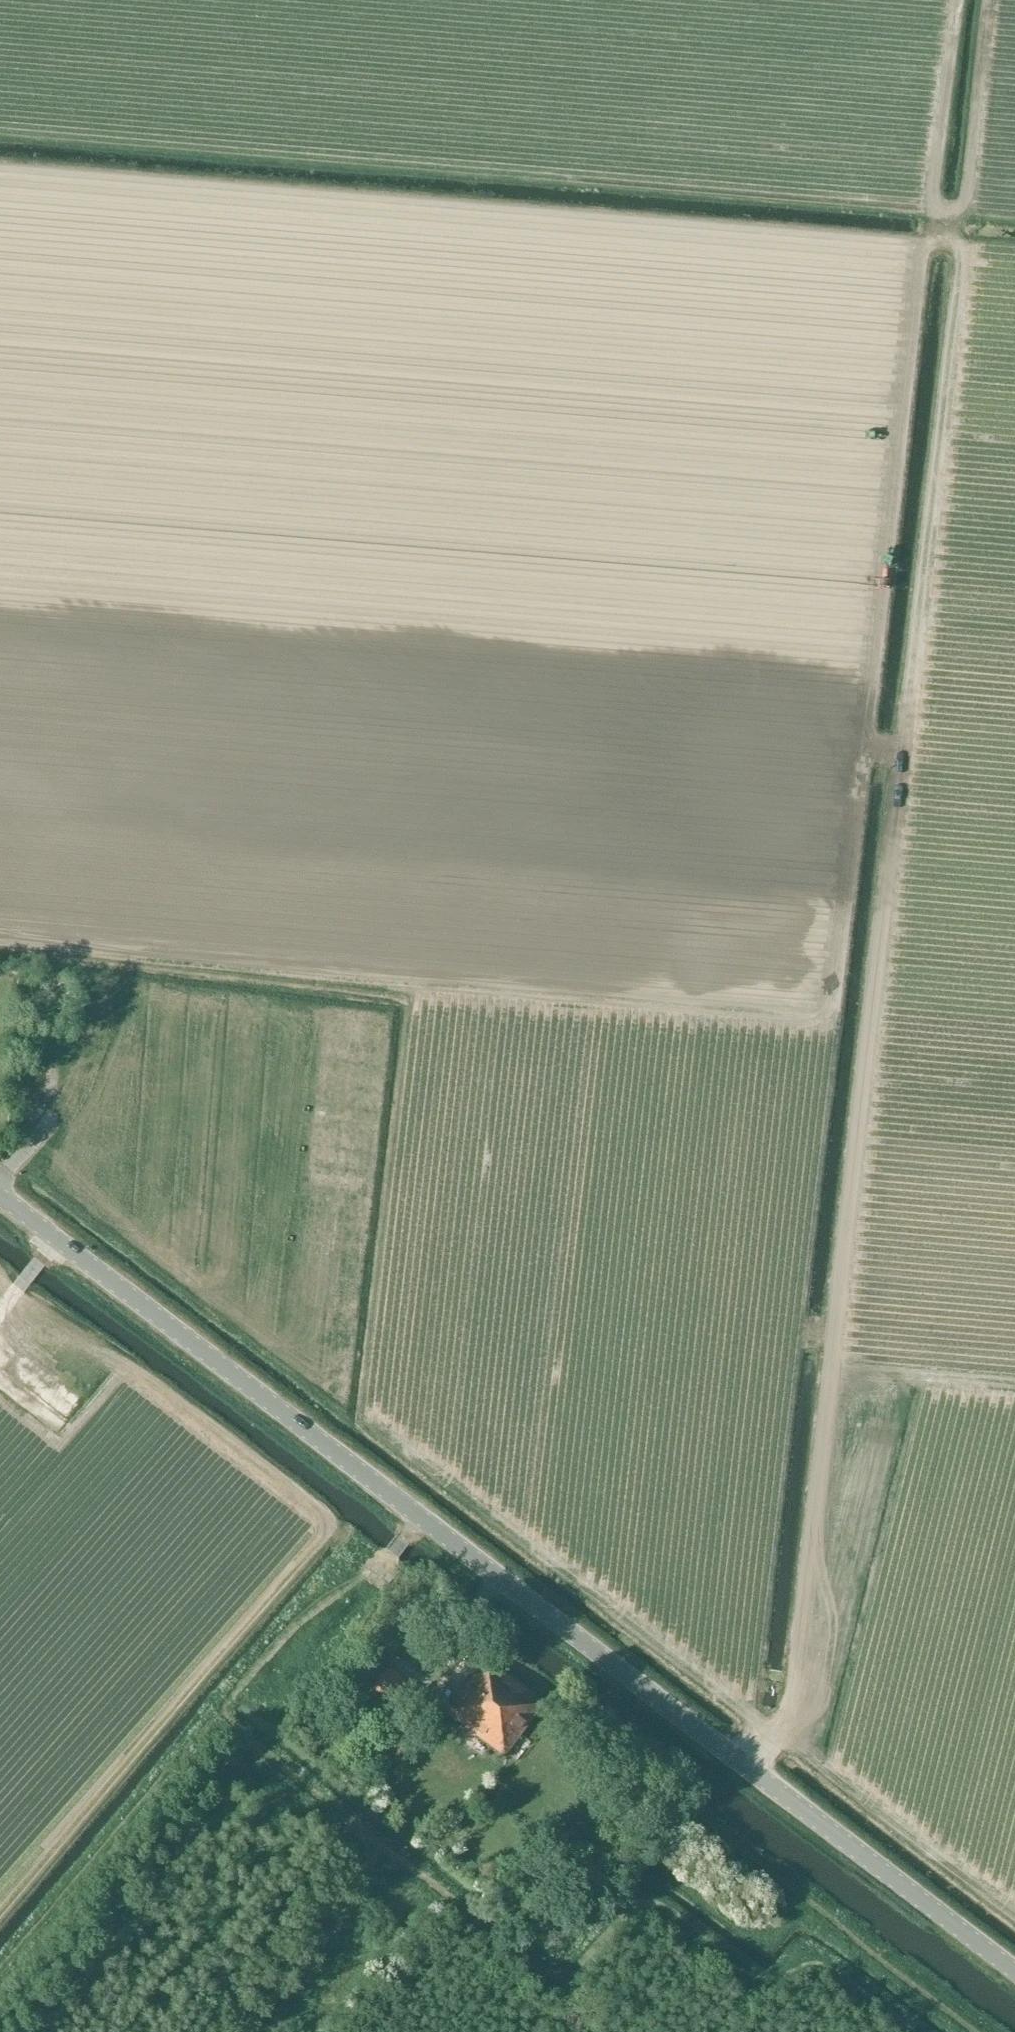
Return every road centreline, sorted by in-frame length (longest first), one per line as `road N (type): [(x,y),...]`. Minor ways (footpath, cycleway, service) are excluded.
road 1 (unclassified): [(1014,1973),(0,1195)]
road 2 (track): [(989,0),(965,200)]

